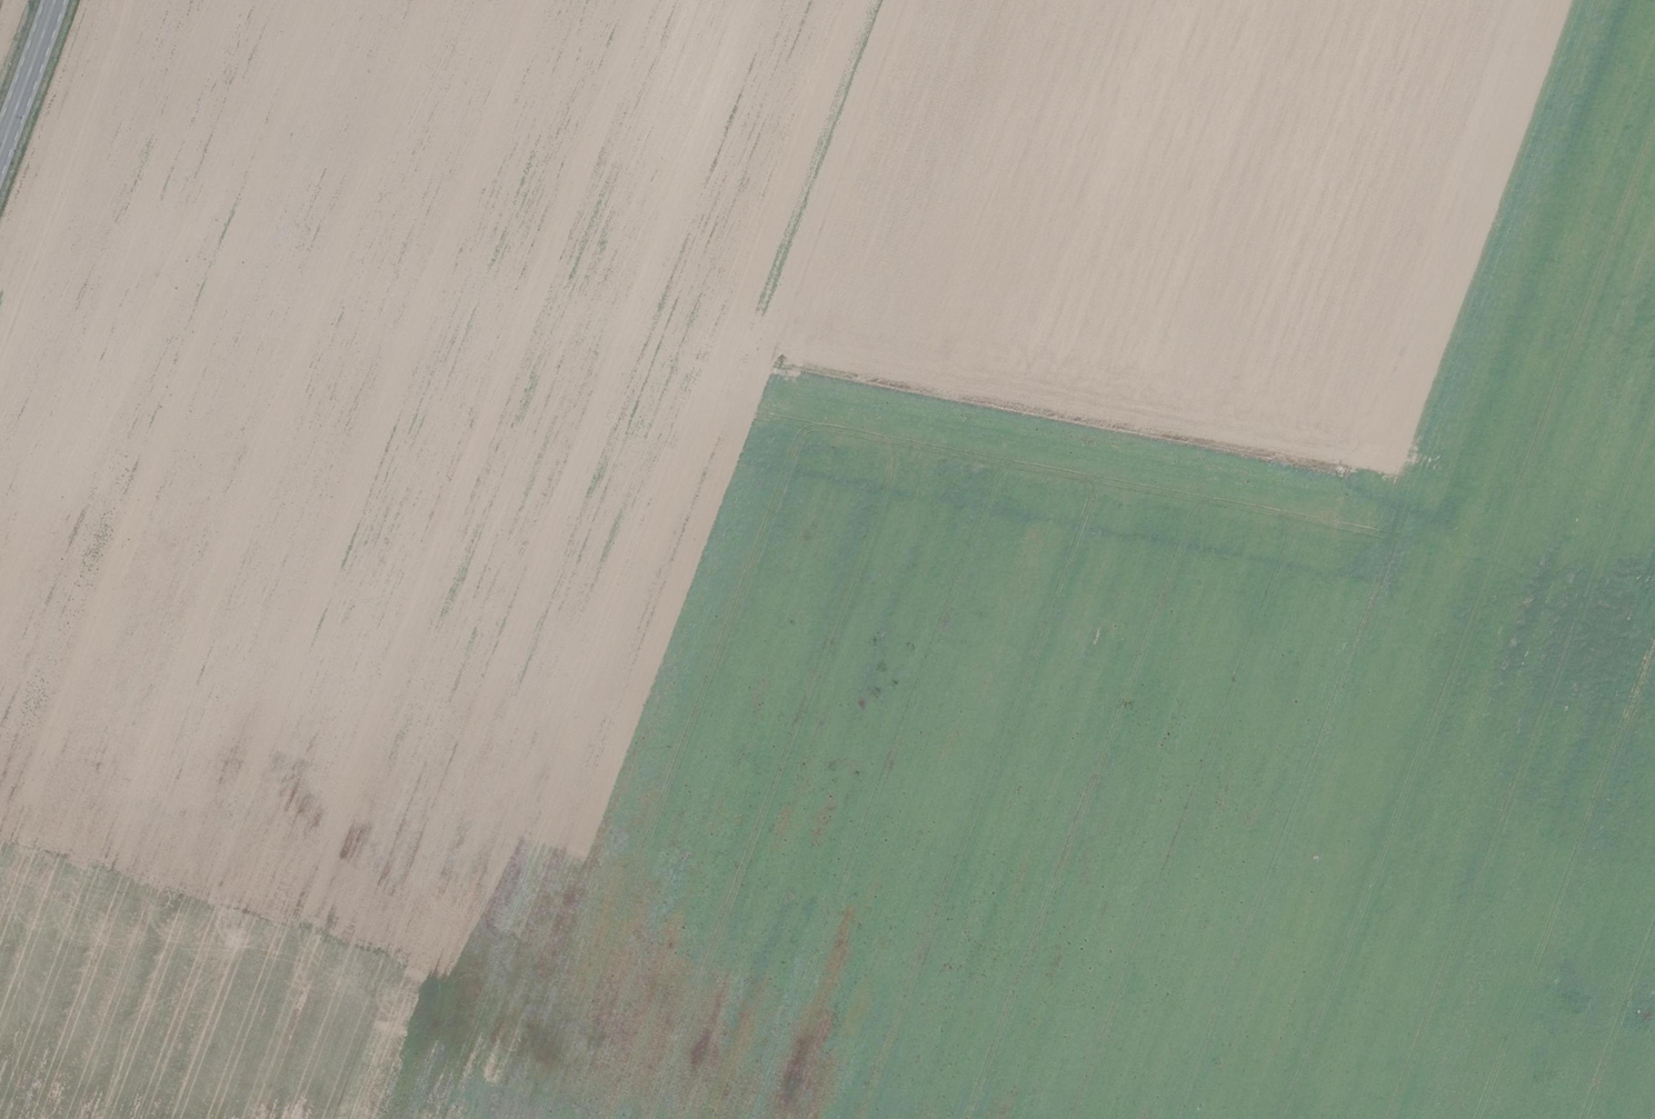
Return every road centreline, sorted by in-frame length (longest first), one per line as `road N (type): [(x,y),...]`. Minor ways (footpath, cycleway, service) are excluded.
road 1 (primary): [(54,0),(0,159)]

